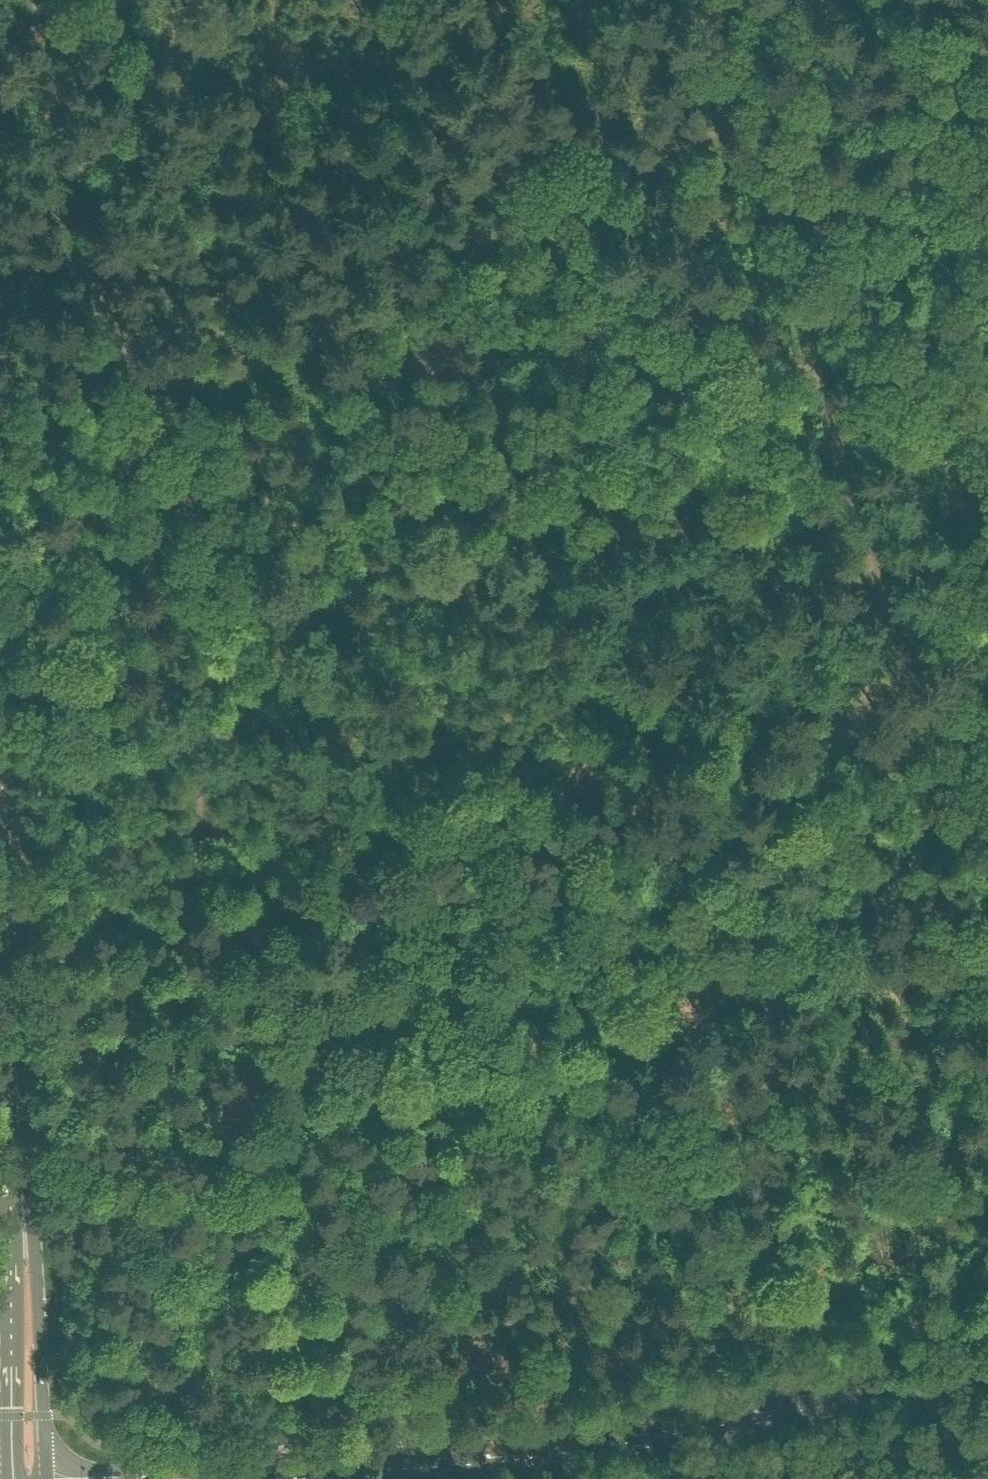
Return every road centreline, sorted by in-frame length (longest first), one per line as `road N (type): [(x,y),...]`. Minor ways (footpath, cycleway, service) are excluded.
road 1 (track): [(831,0),(750,99),(498,227),(354,323),(191,388),(171,433)]
road 2 (secondary): [(987,1375),(410,1471),(205,1478)]
road 3 (track): [(871,575),(828,454),(776,207),(704,0)]
road 4 (track): [(171,433),(72,232),(49,143),(31,0)]
road 5 (track): [(198,815),(195,943),(280,1070),(348,1210)]
road 6 (tertiary): [(25,1242),(0,873)]
road 7 (track): [(201,741),(201,548),(171,433)]
road 8 (track): [(348,1210),(393,1343),(410,1441)]
road 9 (tertiary): [(25,1242),(12,1277),(12,1478)]
road 10 (tertiary): [(48,1478),(35,1268),(25,1242)]
road 11 (track): [(871,575),(890,640),(946,746)]
road 12 (secondary): [(863,1478),(987,1452)]

